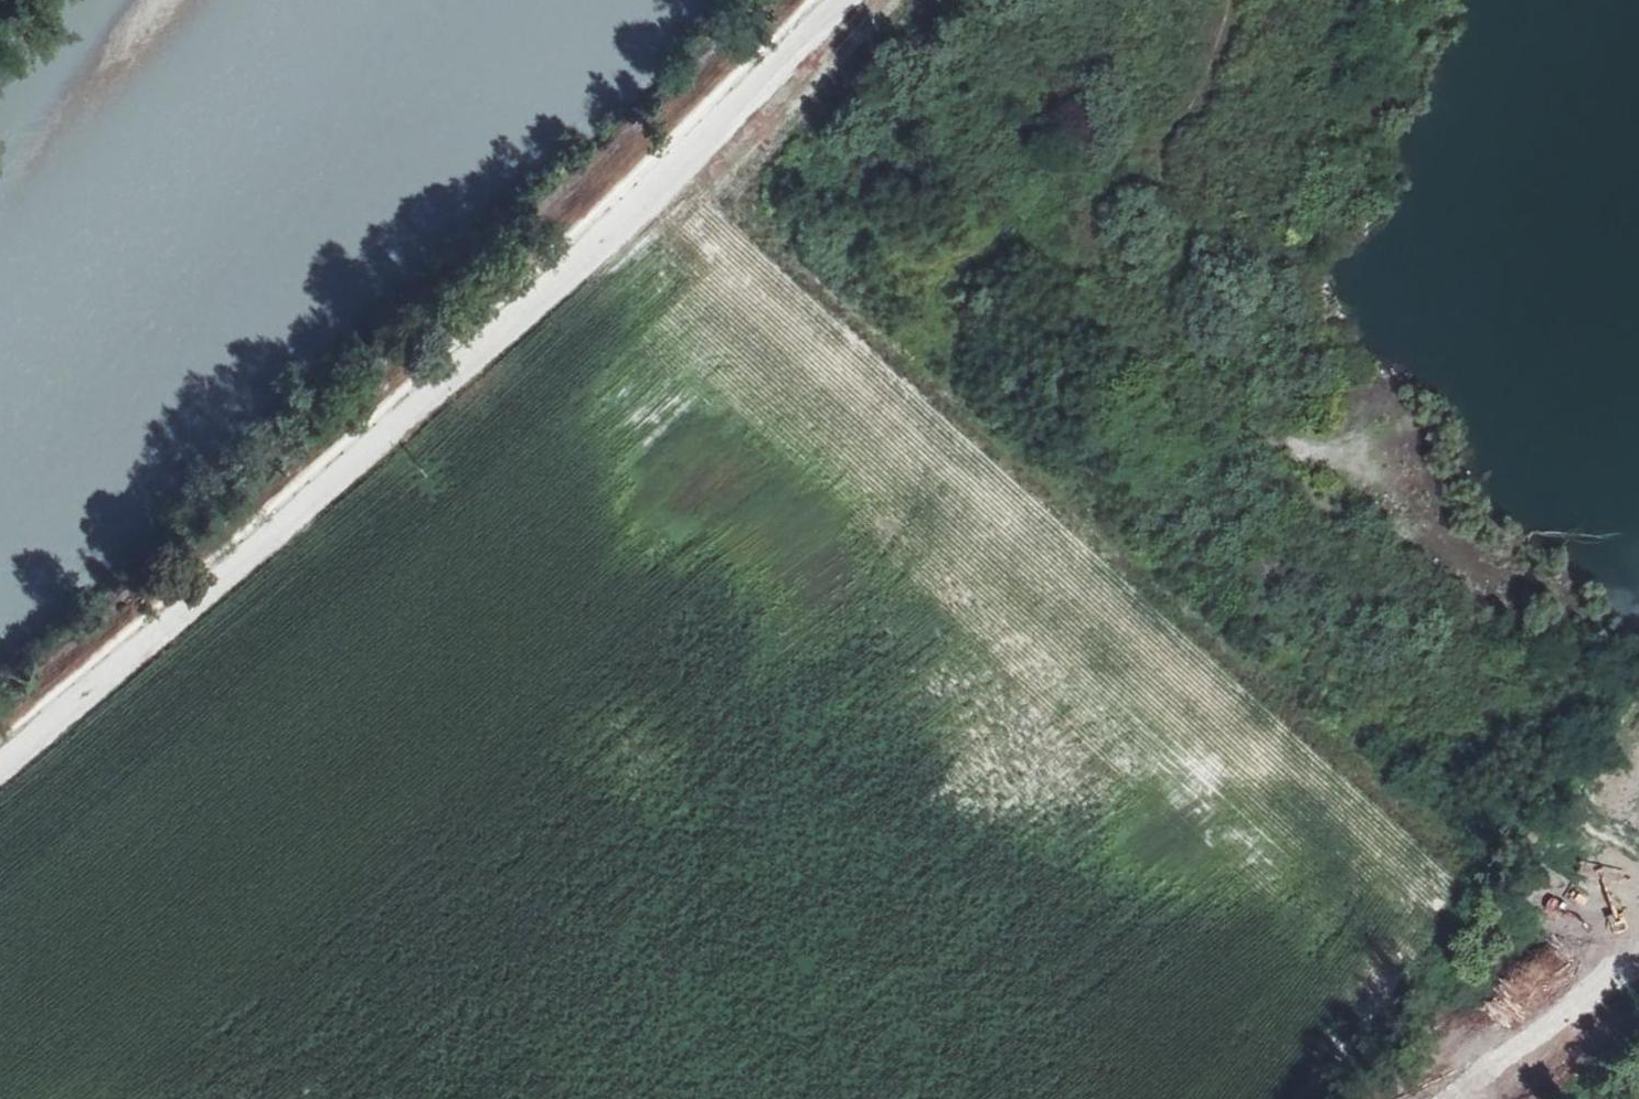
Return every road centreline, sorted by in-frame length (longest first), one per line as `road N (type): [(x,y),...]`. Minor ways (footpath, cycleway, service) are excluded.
road 1 (track): [(0,757),(440,377),(816,0)]

